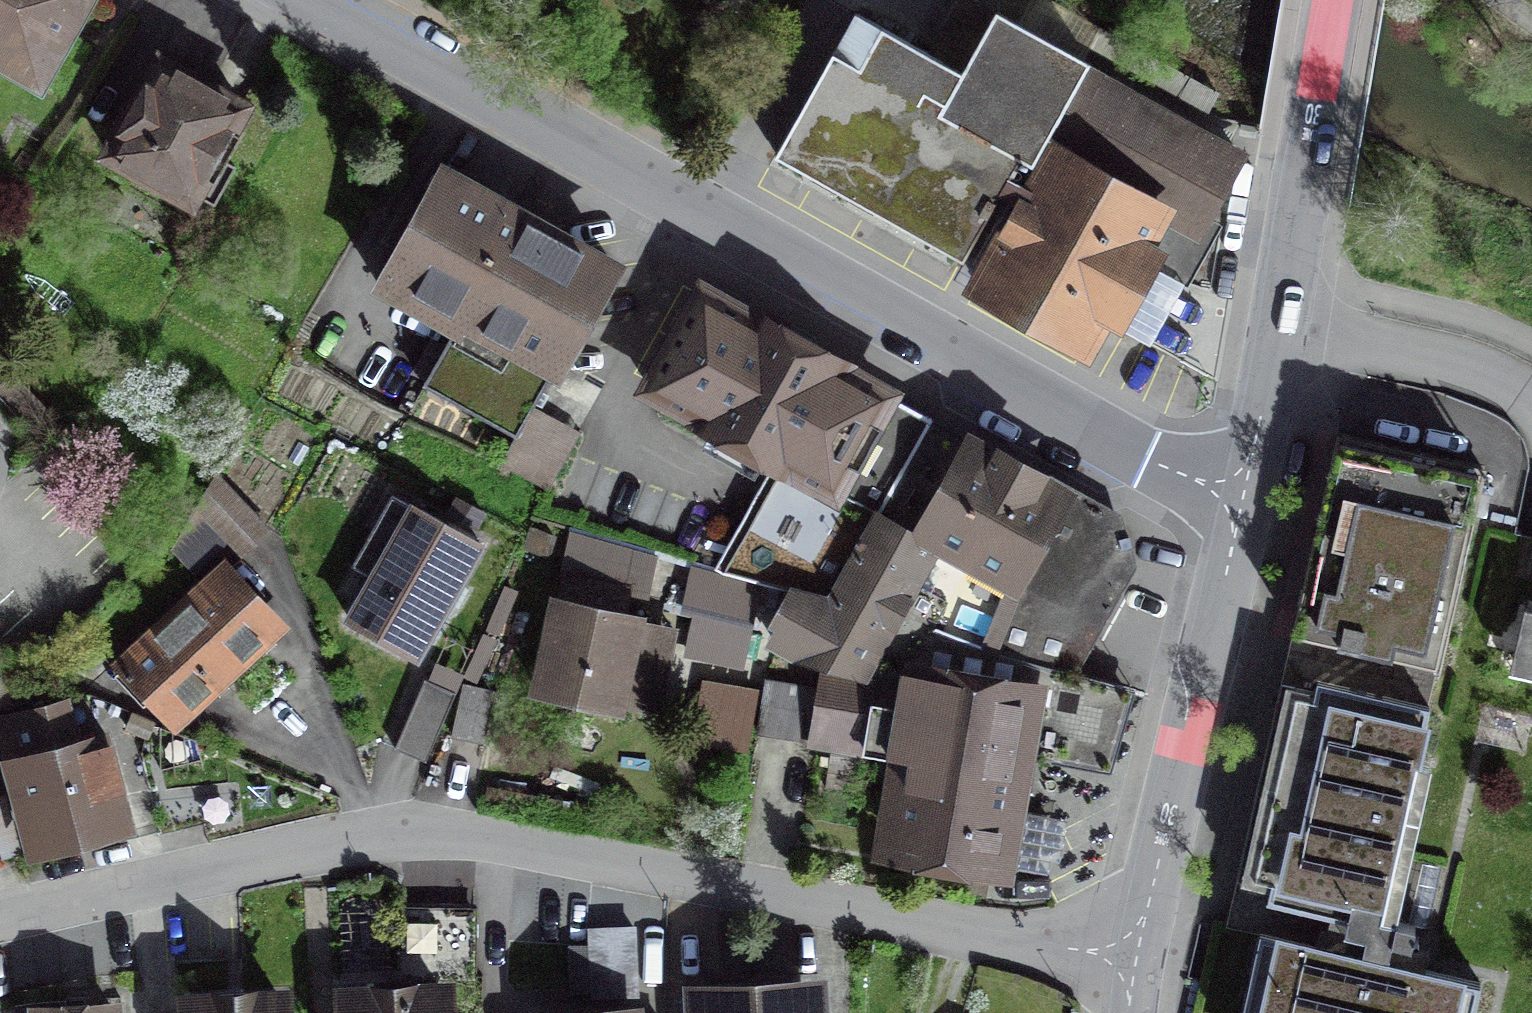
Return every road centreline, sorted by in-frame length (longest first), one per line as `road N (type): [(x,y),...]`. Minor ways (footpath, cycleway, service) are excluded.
road 1 (residential): [(1134,963),(496,839),(425,832),(364,838),(0,918)]
road 2 (residential): [(327,0),(1204,485),(1246,497)]
road 3 (residential): [(1246,497),(1337,0)]
road 4 (residential): [(1134,963),(1246,497)]

